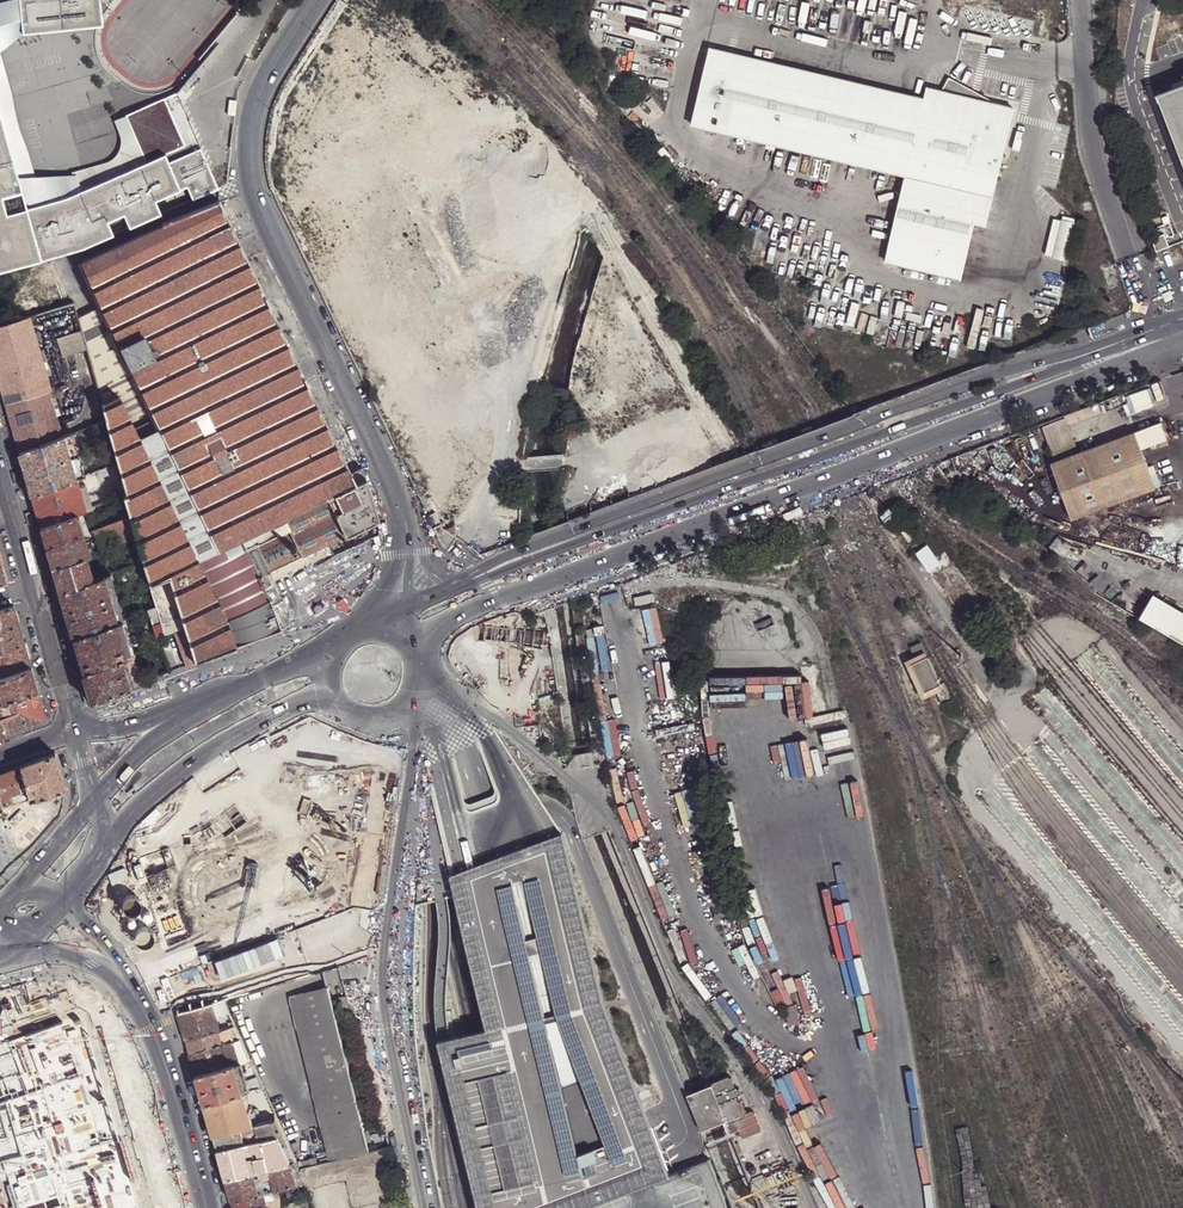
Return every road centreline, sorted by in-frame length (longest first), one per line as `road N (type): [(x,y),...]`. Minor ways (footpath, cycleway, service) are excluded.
road 1 (primary): [(479,617),(532,587),(1078,384),(1163,336)]
road 2 (residential): [(1163,336),(996,372),(525,547),(479,577)]
road 3 (primary): [(1163,336),(479,577)]
road 4 (tertiary): [(405,553),(397,497),(290,268),(253,167),(269,83),(319,0)]
road 5 (residential): [(424,1207),(383,981),(418,678)]
road 6 (tertiary): [(209,1207),(120,902)]
road 7 (tertiary): [(98,952),(167,1207)]
road 8 (primary): [(191,760),(297,673),(334,656),(387,649)]
road 9 (primary): [(385,621),(279,660),(197,706)]
road 10 (primary): [(120,902),(135,831),(156,792),(191,760)]
road 11 (tertiary): [(34,589),(75,732)]
road 12 (primary): [(197,706),(149,742),(93,802)]
road 13 (residential): [(197,706),(75,732)]
road 14 (tertiary): [(0,469),(34,589)]

